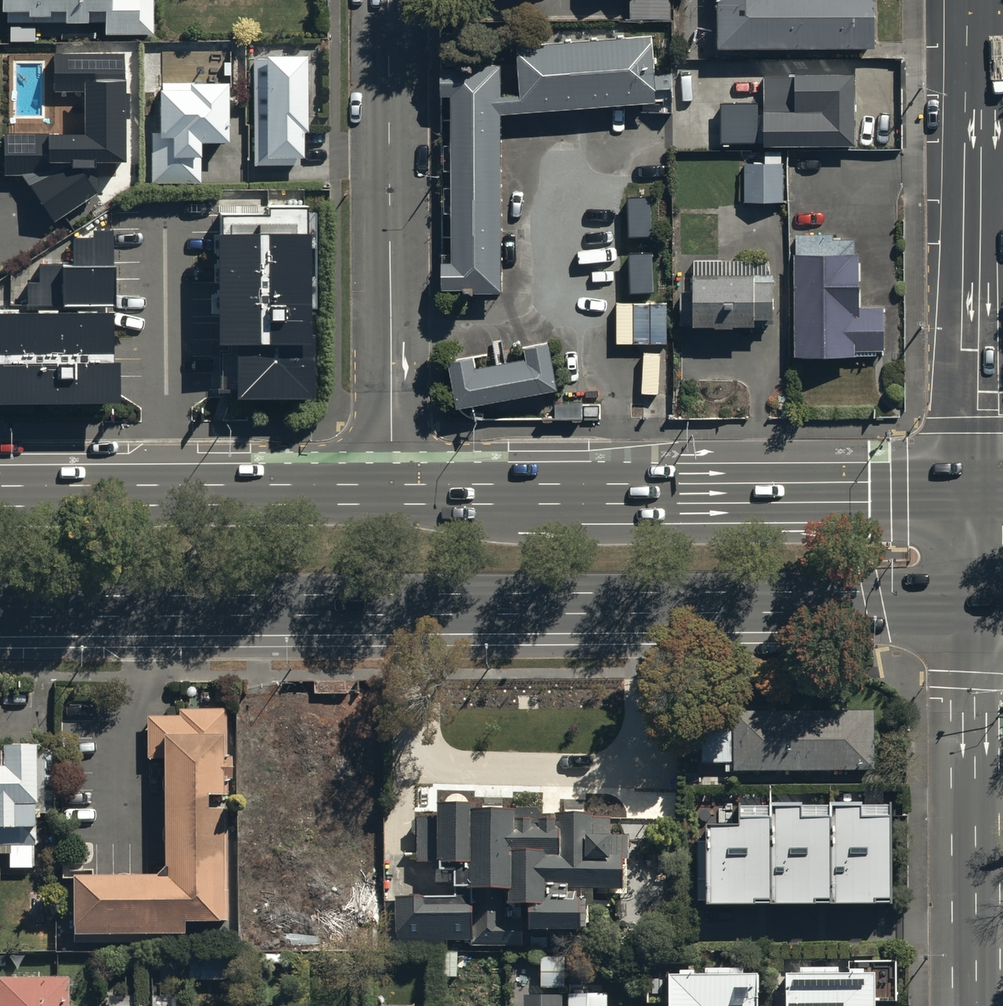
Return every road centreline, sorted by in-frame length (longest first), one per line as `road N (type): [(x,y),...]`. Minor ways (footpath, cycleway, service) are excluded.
road 1 (primary): [(975,603),(0,607)]
road 2 (primary): [(391,492),(974,489)]
road 3 (unclassified): [(391,492),(389,0)]
road 4 (tertiary): [(968,0),(974,489)]
road 5 (secondary): [(975,603),(977,1005)]
road 6 (primary): [(0,494),(391,492)]

